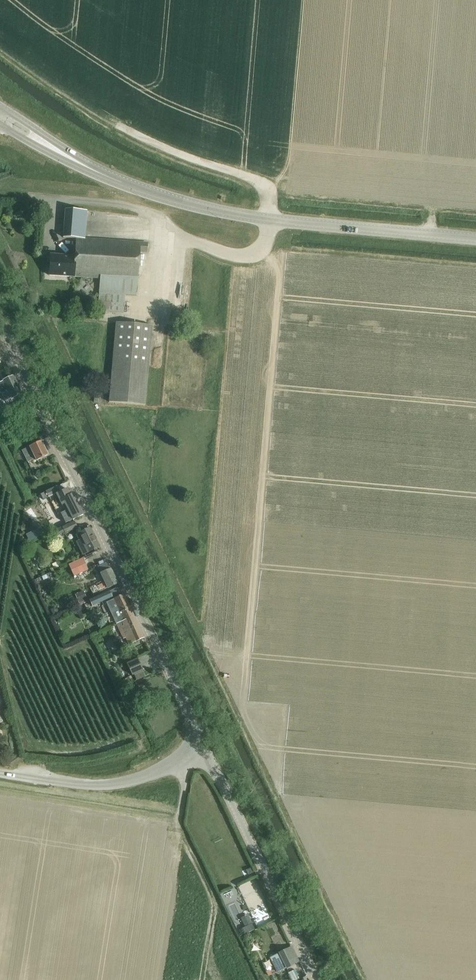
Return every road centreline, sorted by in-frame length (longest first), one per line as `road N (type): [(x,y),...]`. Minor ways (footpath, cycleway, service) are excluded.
road 1 (secondary): [(475,238),(270,220),(148,193),(0,114)]
road 2 (tertiary): [(207,751),(0,320)]
road 3 (tertiary): [(317,979),(207,751)]
road 4 (track): [(153,979),(188,759)]
road 5 (tertiary): [(0,772),(122,783),(207,751)]
road 6 (track): [(270,220),(266,184),(120,127)]

